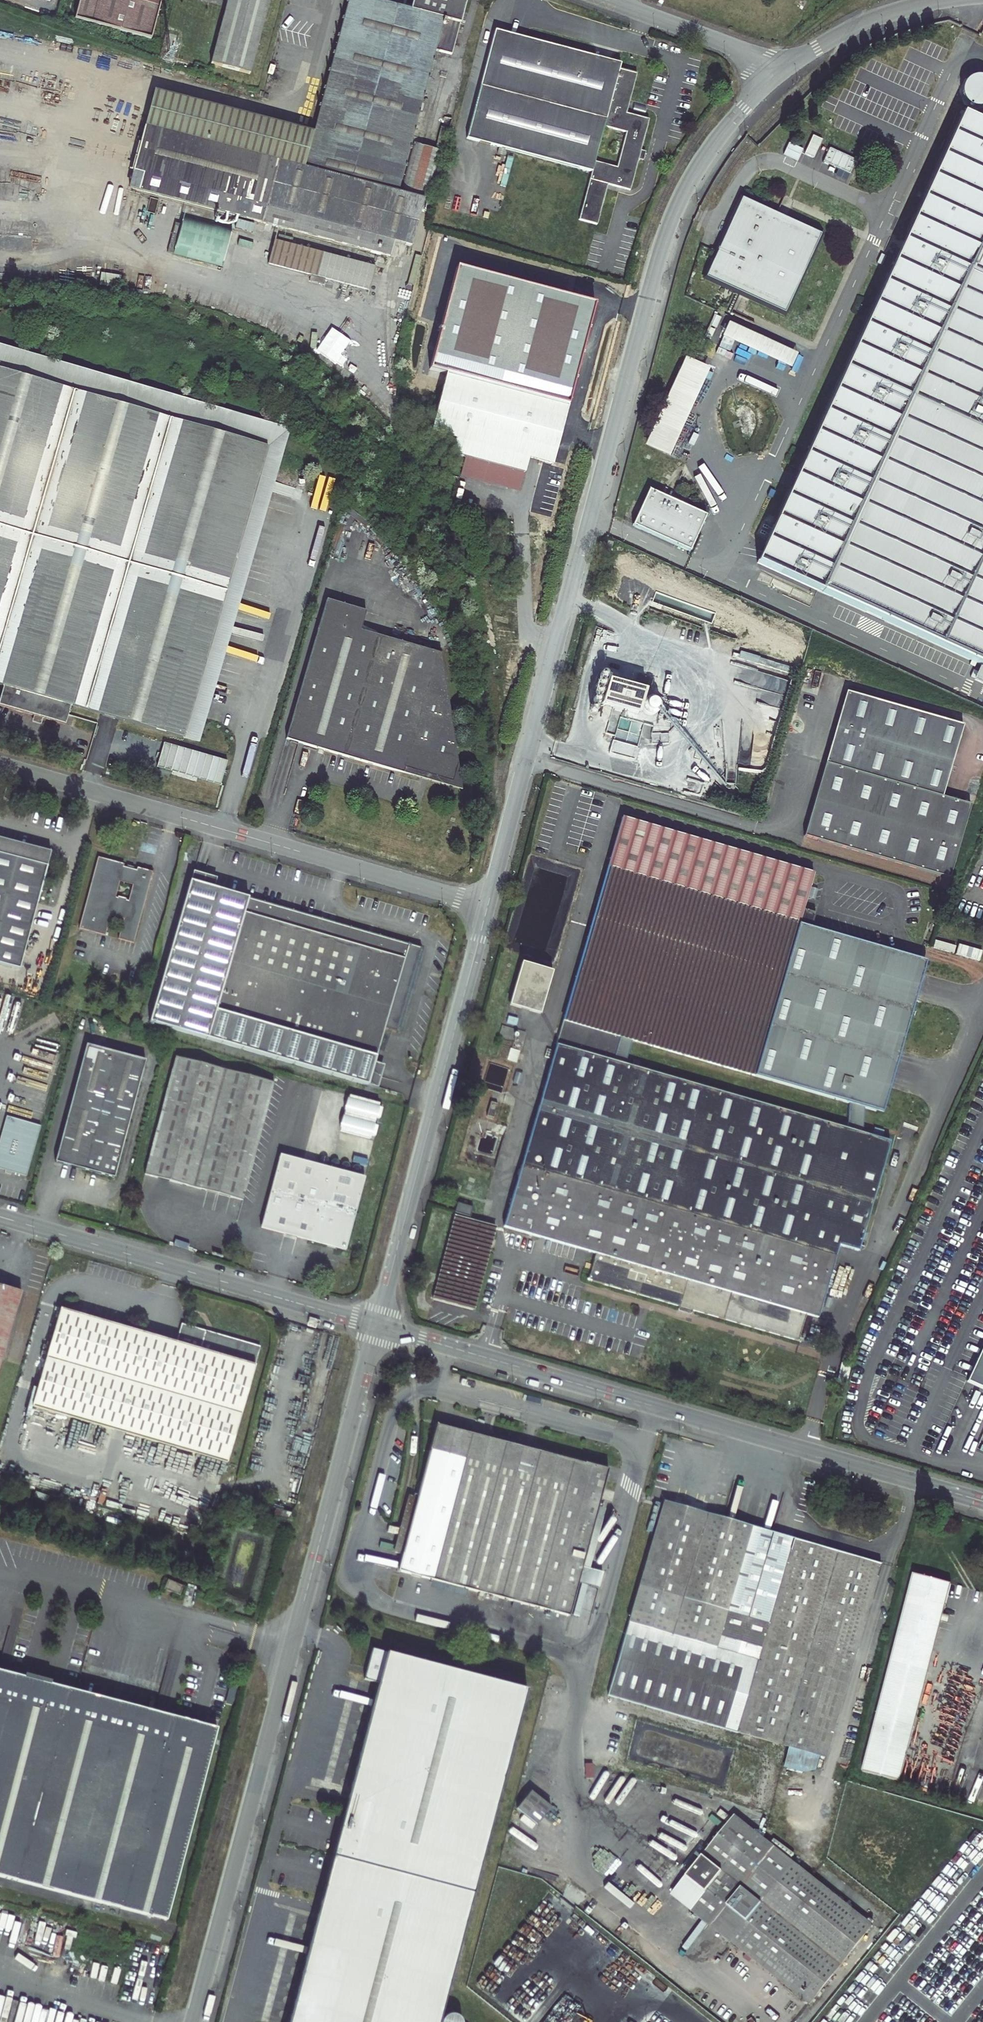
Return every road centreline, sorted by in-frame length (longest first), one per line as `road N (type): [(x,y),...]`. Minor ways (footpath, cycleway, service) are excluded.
road 1 (unclassified): [(783,70),(720,135),(670,222),(488,907)]
road 2 (unclassified): [(377,1327),(194,2021)]
road 3 (unclassified): [(377,1327),(982,1503)]
road 4 (unclassified): [(0,765),(488,907)]
road 5 (unclassified): [(488,907),(377,1327)]
road 6 (unclassified): [(0,1217),(377,1327)]
road 7 (unclassified): [(783,70),(606,0)]
road 8 (unclassified): [(944,0),(851,30),(783,70)]

